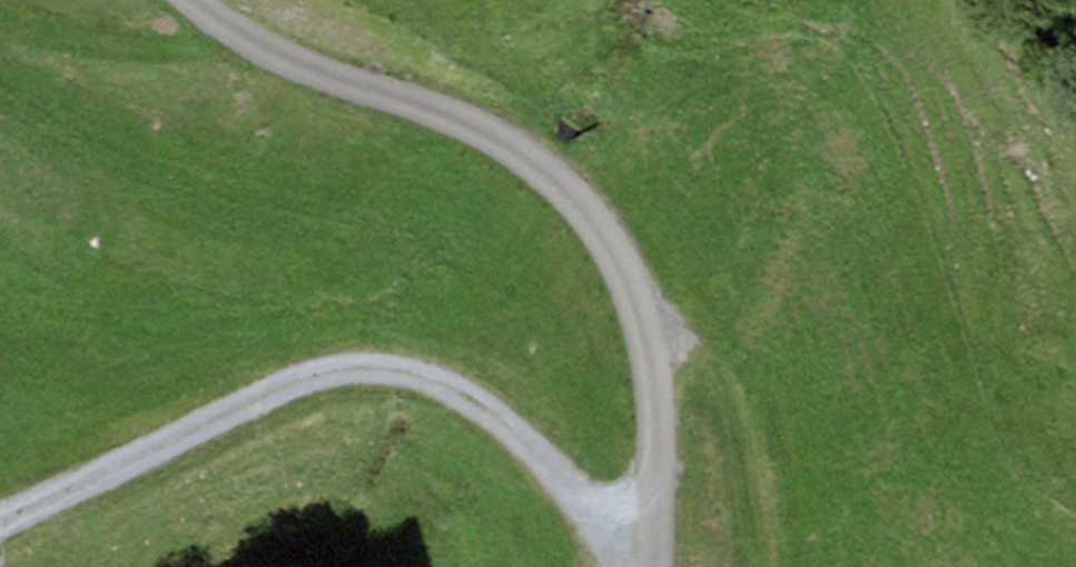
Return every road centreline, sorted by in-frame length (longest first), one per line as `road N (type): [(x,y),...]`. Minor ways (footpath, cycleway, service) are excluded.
road 1 (unclassified): [(658,566),(661,459),(644,325),(613,244),(574,194),(488,132),(320,72),(200,0)]
road 2 (track): [(646,566),(495,415),(440,380),(374,365),(309,375),(224,409),(0,521)]

